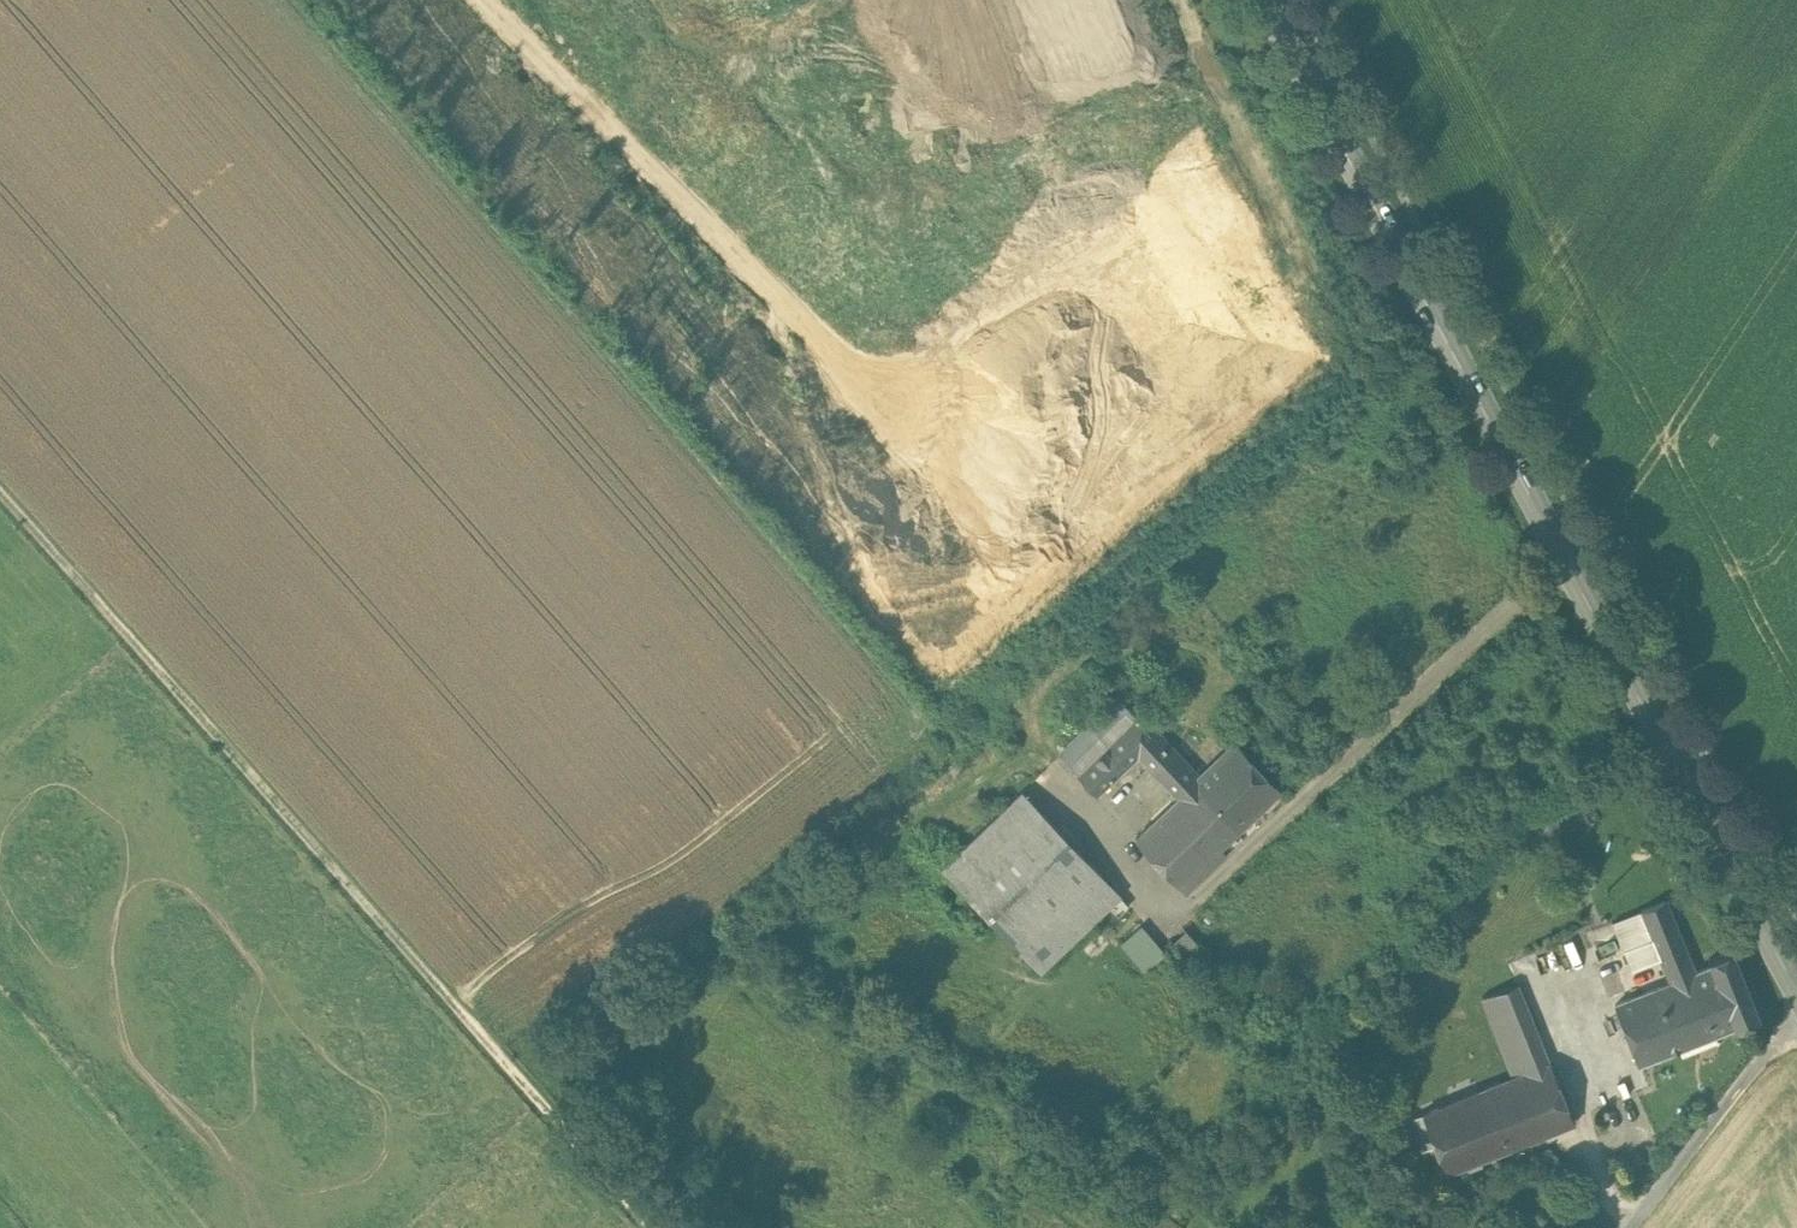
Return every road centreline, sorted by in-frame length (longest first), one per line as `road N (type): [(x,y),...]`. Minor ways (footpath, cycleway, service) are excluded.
road 1 (secondary): [(1796,990),(1265,0)]
road 2 (track): [(653,1227),(0,492)]

